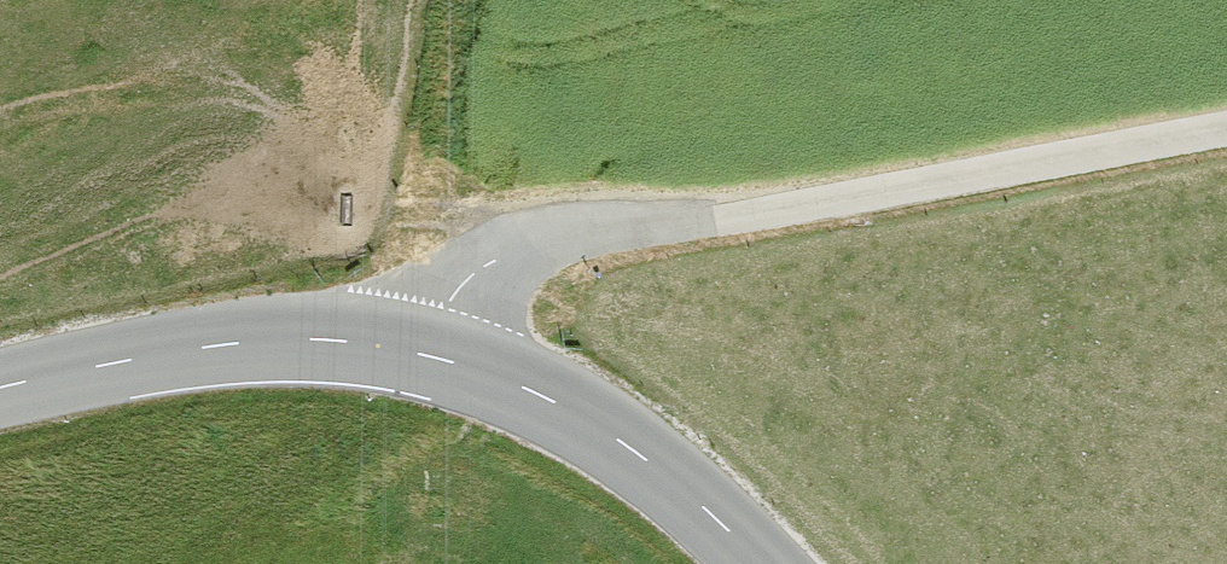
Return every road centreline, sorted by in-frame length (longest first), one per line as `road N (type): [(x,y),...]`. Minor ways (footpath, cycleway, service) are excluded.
road 1 (tertiary): [(0,388),(196,347),(296,336),(371,333),(447,345),(561,399),(625,441),(769,563)]
road 2 (track): [(447,345),(485,275),(554,240),(1226,126)]

